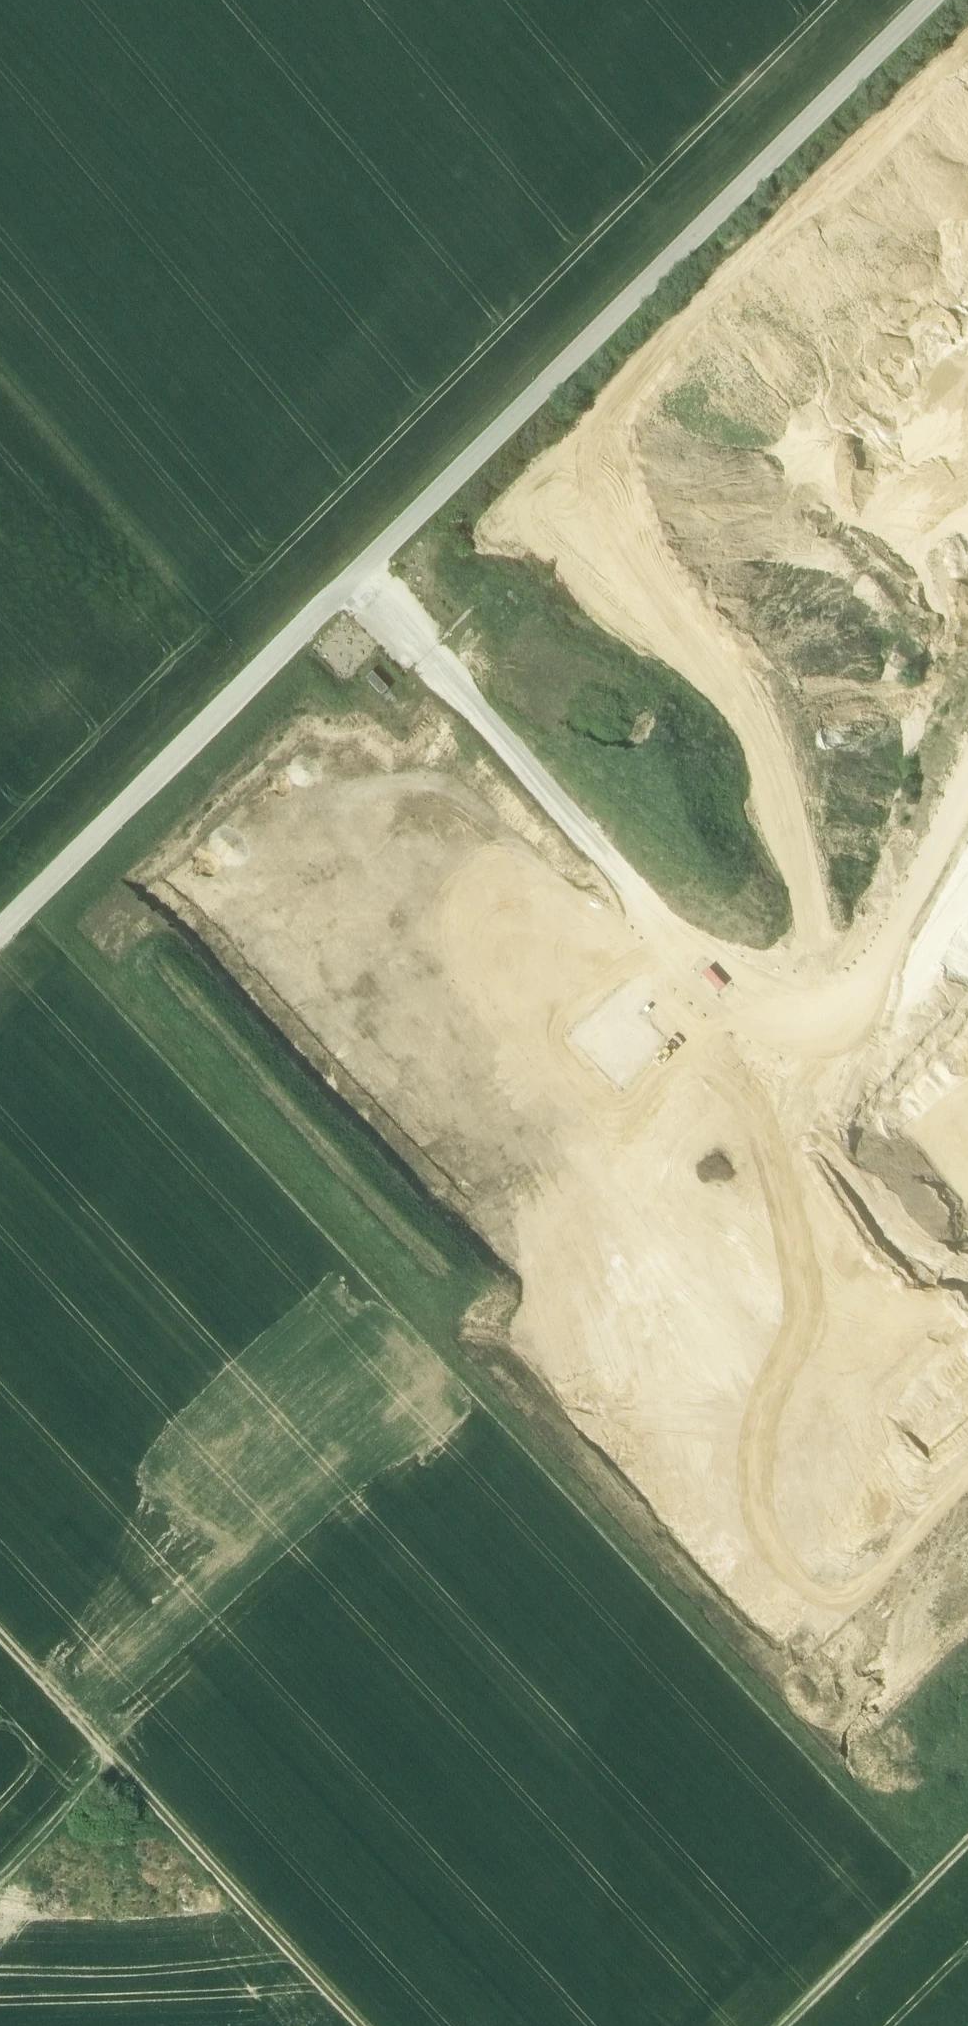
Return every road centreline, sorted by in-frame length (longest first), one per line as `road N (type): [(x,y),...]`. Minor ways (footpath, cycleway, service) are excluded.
road 1 (tertiary): [(932,0),(0,936)]
road 2 (track): [(355,2025),(0,1643)]
road 3 (track): [(786,2025),(967,1845)]
road 4 (track): [(0,1883),(112,1767)]

